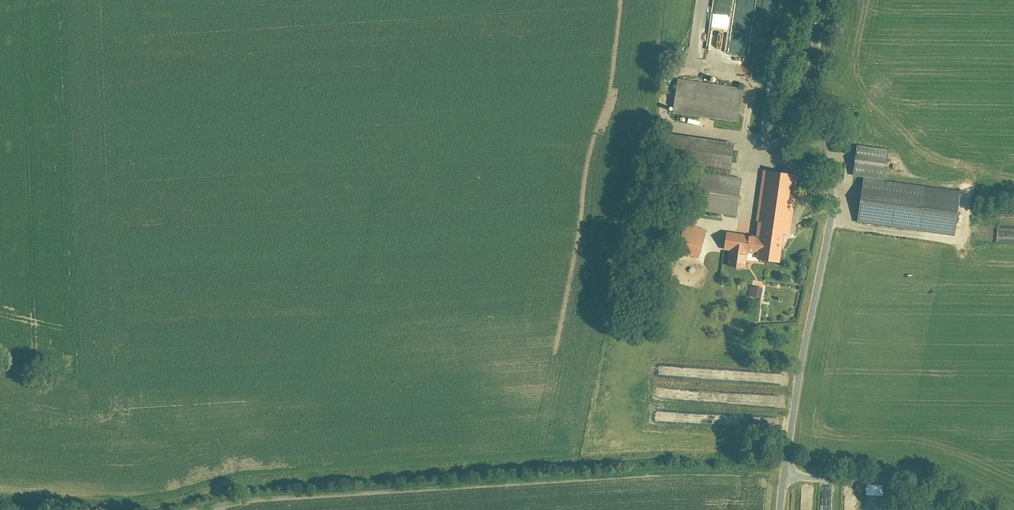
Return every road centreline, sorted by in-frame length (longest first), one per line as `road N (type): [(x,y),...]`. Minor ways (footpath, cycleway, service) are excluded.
road 1 (residential): [(786,478),(828,232),(816,58),(825,0)]
road 2 (residential): [(980,509),(910,482),(786,478)]

